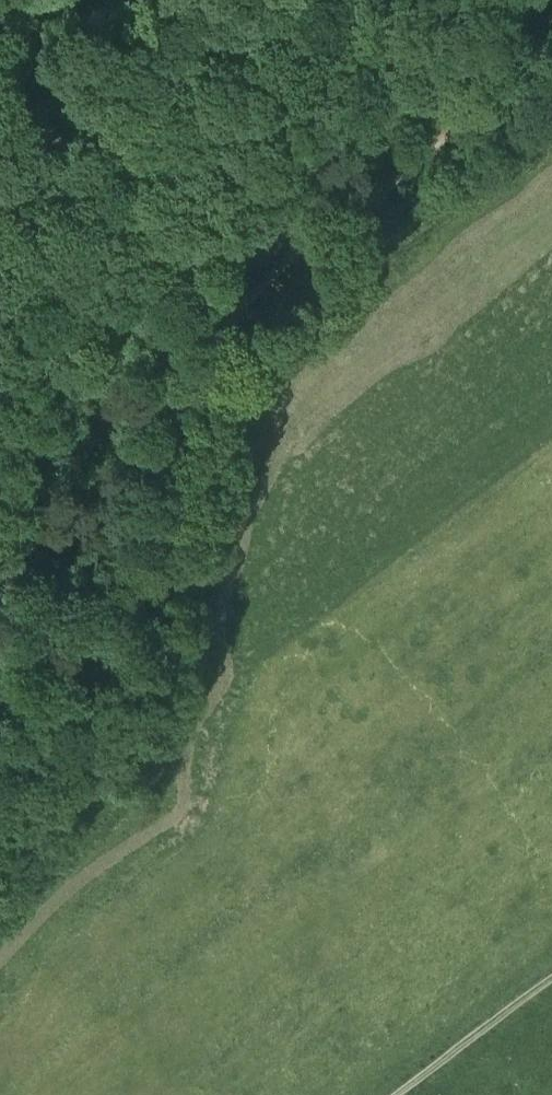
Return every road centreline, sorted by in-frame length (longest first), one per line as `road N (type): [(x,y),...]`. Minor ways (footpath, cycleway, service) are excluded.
road 1 (track): [(300,250),(220,338),(193,382),(124,653),(80,772),(50,827),(0,888)]
road 2 (track): [(551,44),(300,250)]
road 3 (track): [(300,250),(267,215),(259,182),(248,125),(250,4)]
road 4 (track): [(551,981),(399,1094)]

